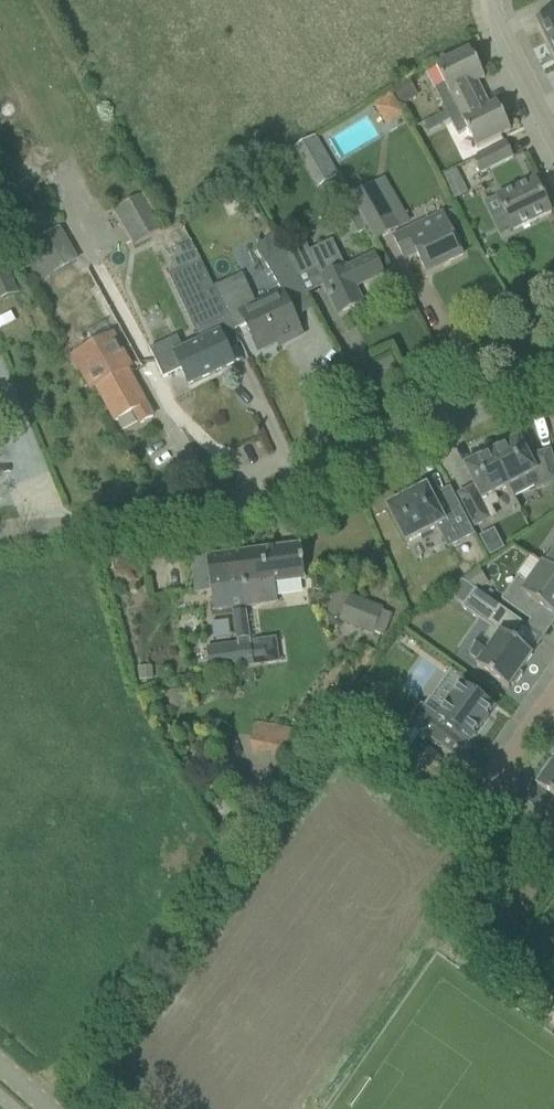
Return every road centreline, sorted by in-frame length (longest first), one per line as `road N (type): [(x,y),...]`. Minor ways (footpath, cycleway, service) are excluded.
road 1 (residential): [(0,536),(203,521),(277,502),(529,376),(553,372)]
road 2 (residential): [(494,0),(553,137)]

